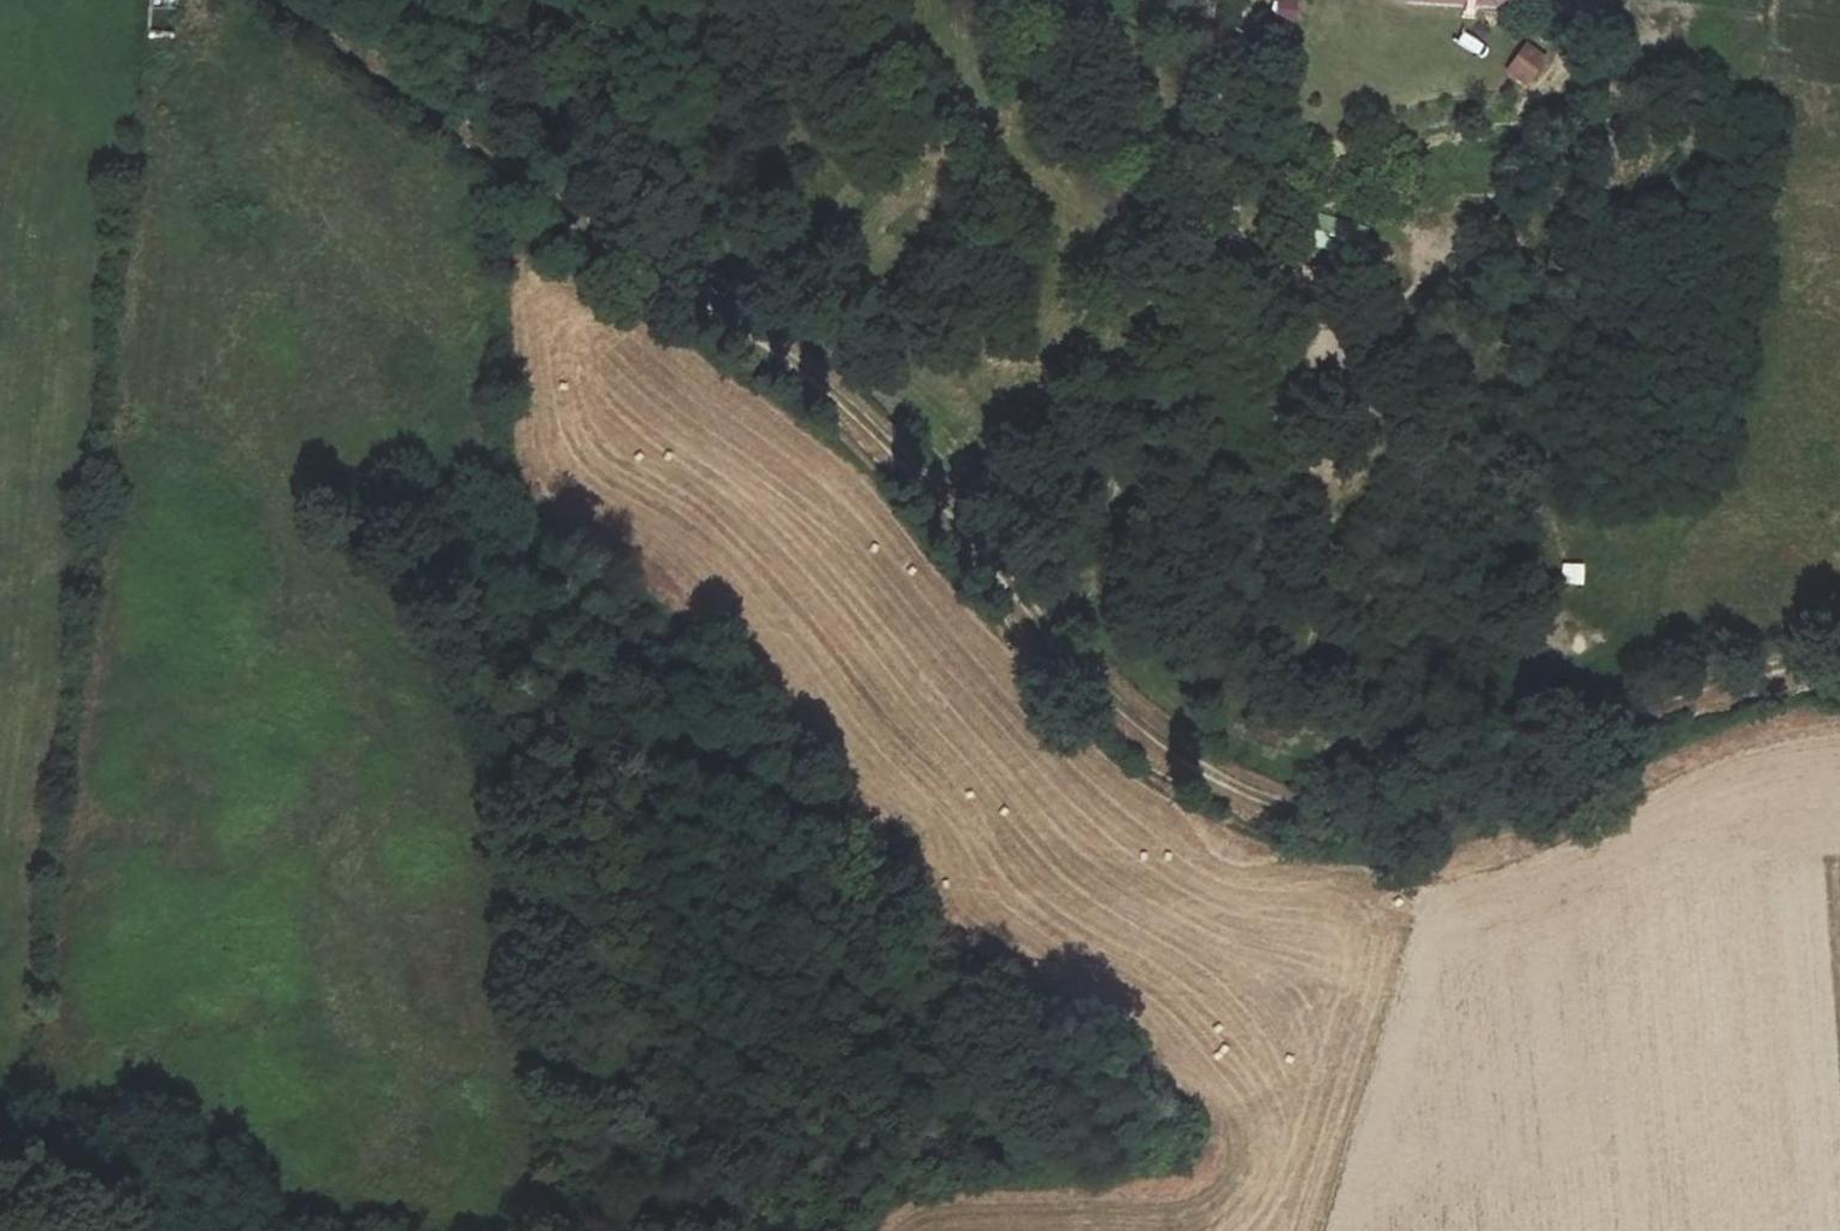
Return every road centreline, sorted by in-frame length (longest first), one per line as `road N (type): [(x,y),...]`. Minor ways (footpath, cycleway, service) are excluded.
road 1 (track): [(322,0),(535,153),(627,243),(834,388),(1130,721),(1239,795),(1369,827),(1489,783),(1670,699),(1839,655)]

